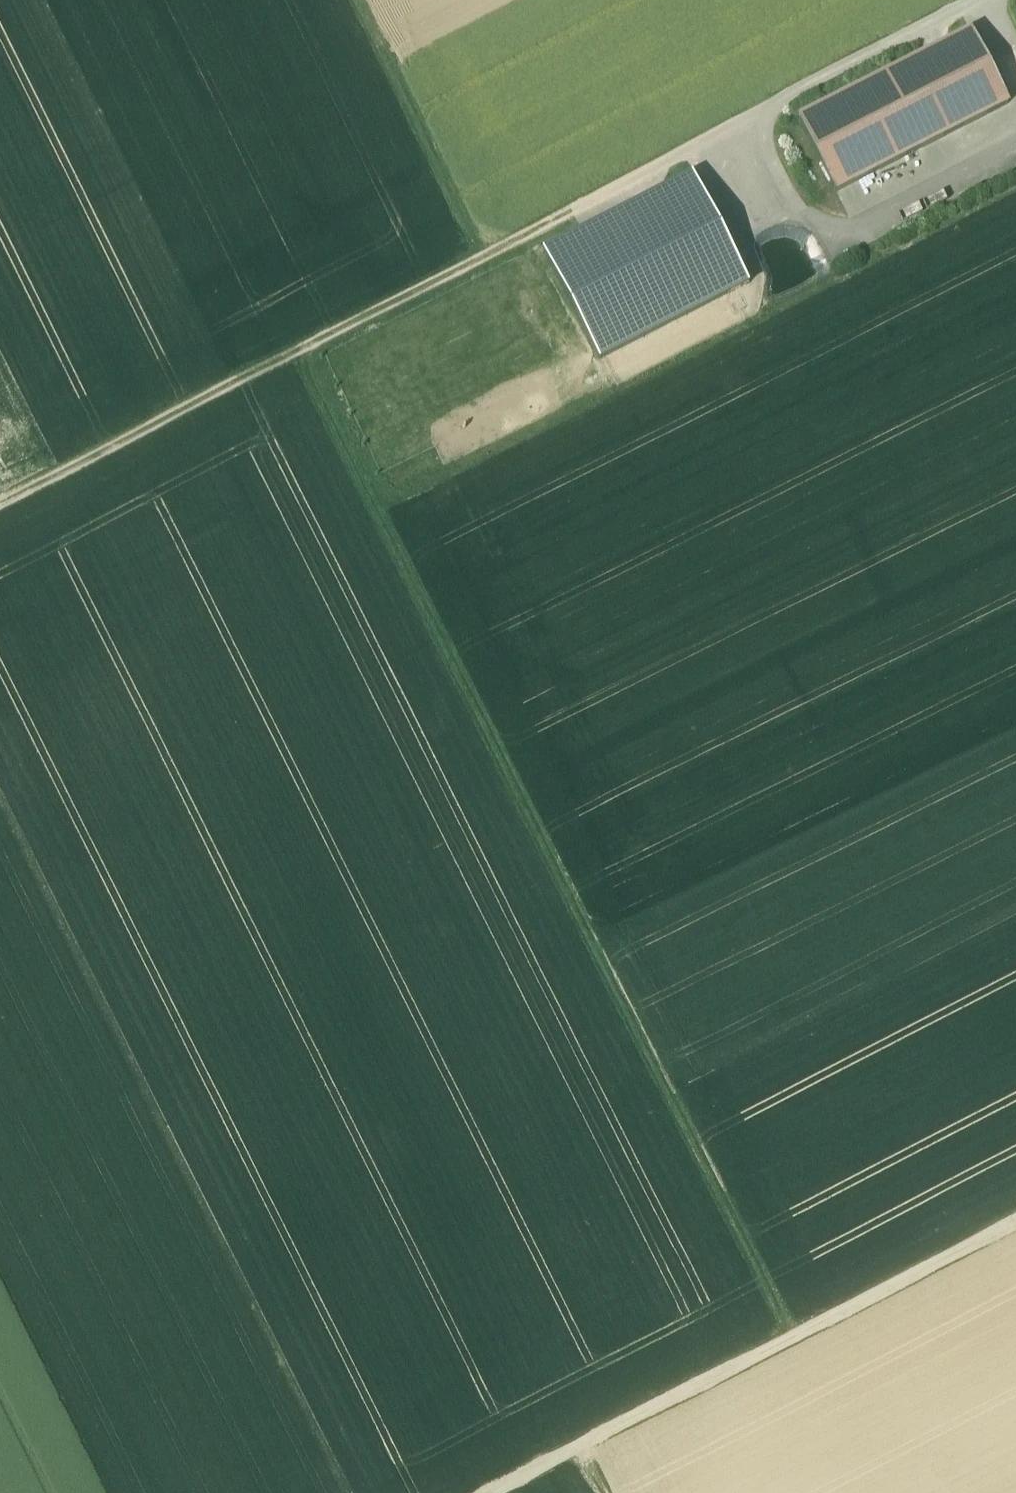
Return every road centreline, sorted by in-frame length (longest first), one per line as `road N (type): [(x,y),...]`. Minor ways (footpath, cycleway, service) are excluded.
road 1 (track): [(296,353),(479,690),(803,1333)]
road 2 (track): [(0,506),(764,112)]
road 3 (track): [(598,1460),(803,1333),(1015,1223)]
road 4 (track): [(481,259),(351,0)]

